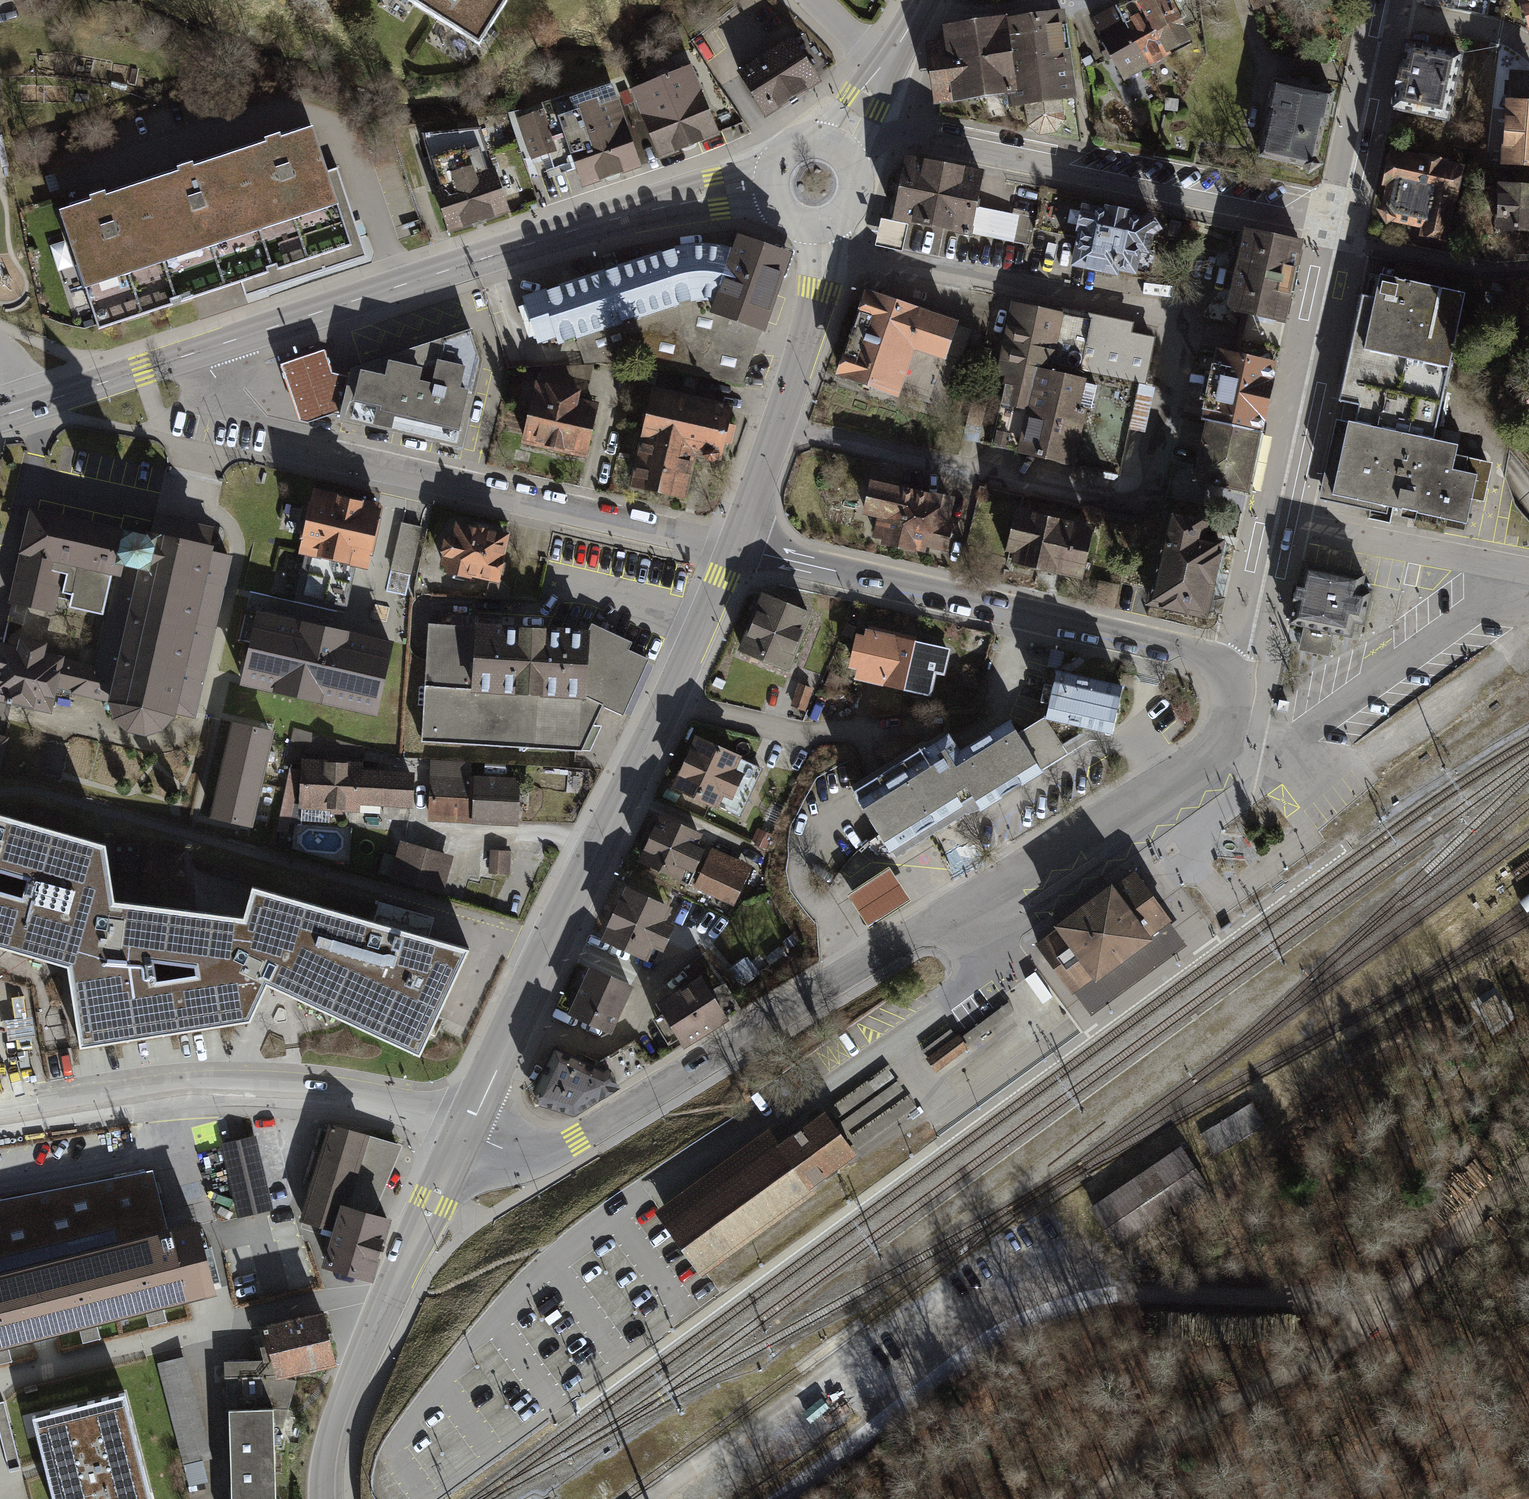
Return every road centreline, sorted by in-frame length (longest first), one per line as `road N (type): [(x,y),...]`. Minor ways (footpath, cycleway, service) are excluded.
road 1 (residential): [(463,1132),(528,1153),(595,1129),(1200,757),(1227,724),(1228,676)]
road 2 (residential): [(779,423),(1108,506),(1151,492),(1184,349),(1177,323),(862,257),(825,262)]
road 3 (unclassified): [(881,1420),(915,1370),(1026,1301),(1373,1307),(1416,1286),(1528,1165)]
road 4 (tertiary): [(734,547),(463,1132)]
road 5 (primary): [(202,351),(590,225),(770,186)]
road 6 (residential): [(202,351),(223,395),(271,443),(734,547)]
road 7 (residential): [(1228,676),(1186,648),(734,547)]
road 8 (residential): [(849,164),(893,136),(1339,233)]
road 9 (residential): [(0,1126),(260,1092),(386,1104),(463,1132)]
road 10 (track): [(1087,1498),(1209,1407),(1317,1354),(1373,1307)]
road 11 (residential): [(1339,233),(1277,522)]
road 12 (residential): [(1528,570),(1277,522)]
road 13 (residential): [(1390,15),(1339,233)]
road 14 (tertiary): [(463,1132),(382,1314)]
road 15 (tertiary): [(382,1314),(340,1417),(326,1498)]
road 16 (primary): [(29,408),(202,351)]
road 17 (tertiary): [(825,262),(779,423)]
road 18 (residential): [(1277,522),(1247,656),(1228,676)]
road 19 (residential): [(233,1321),(322,1301),(382,1314)]
road 20 (residential): [(1390,15),(1467,25),(1520,41),(1528,51)]
road 21 (tertiary): [(779,423),(734,547)]
road 22 (residential): [(780,1498),(881,1420)]

